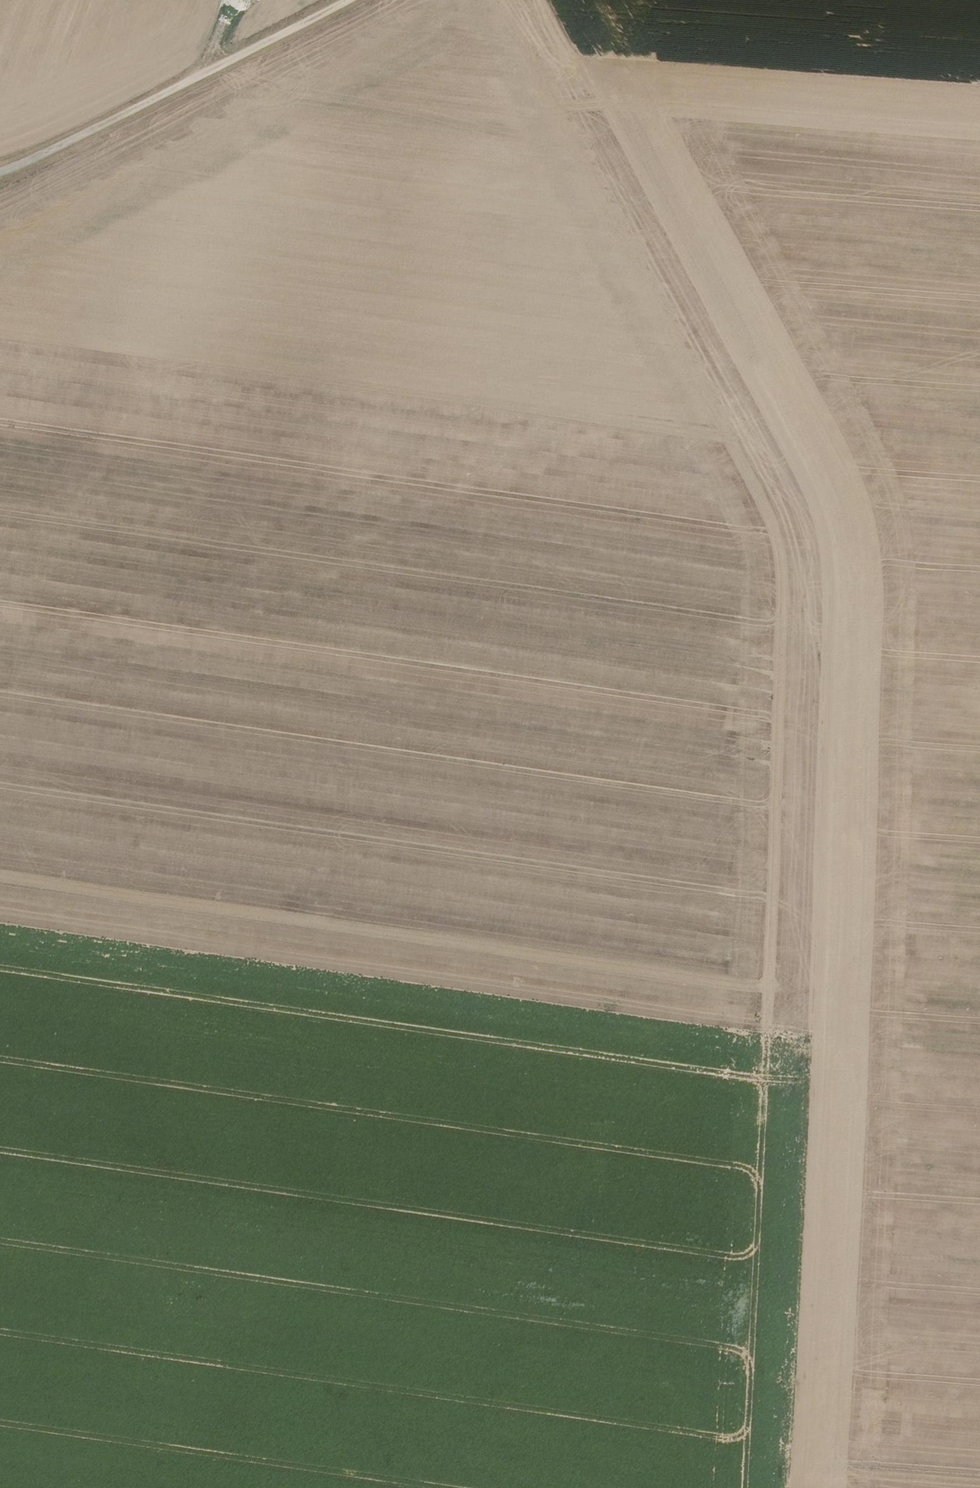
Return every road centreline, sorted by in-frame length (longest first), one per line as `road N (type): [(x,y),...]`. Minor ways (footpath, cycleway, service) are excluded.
road 1 (track): [(0,172),(348,0)]

